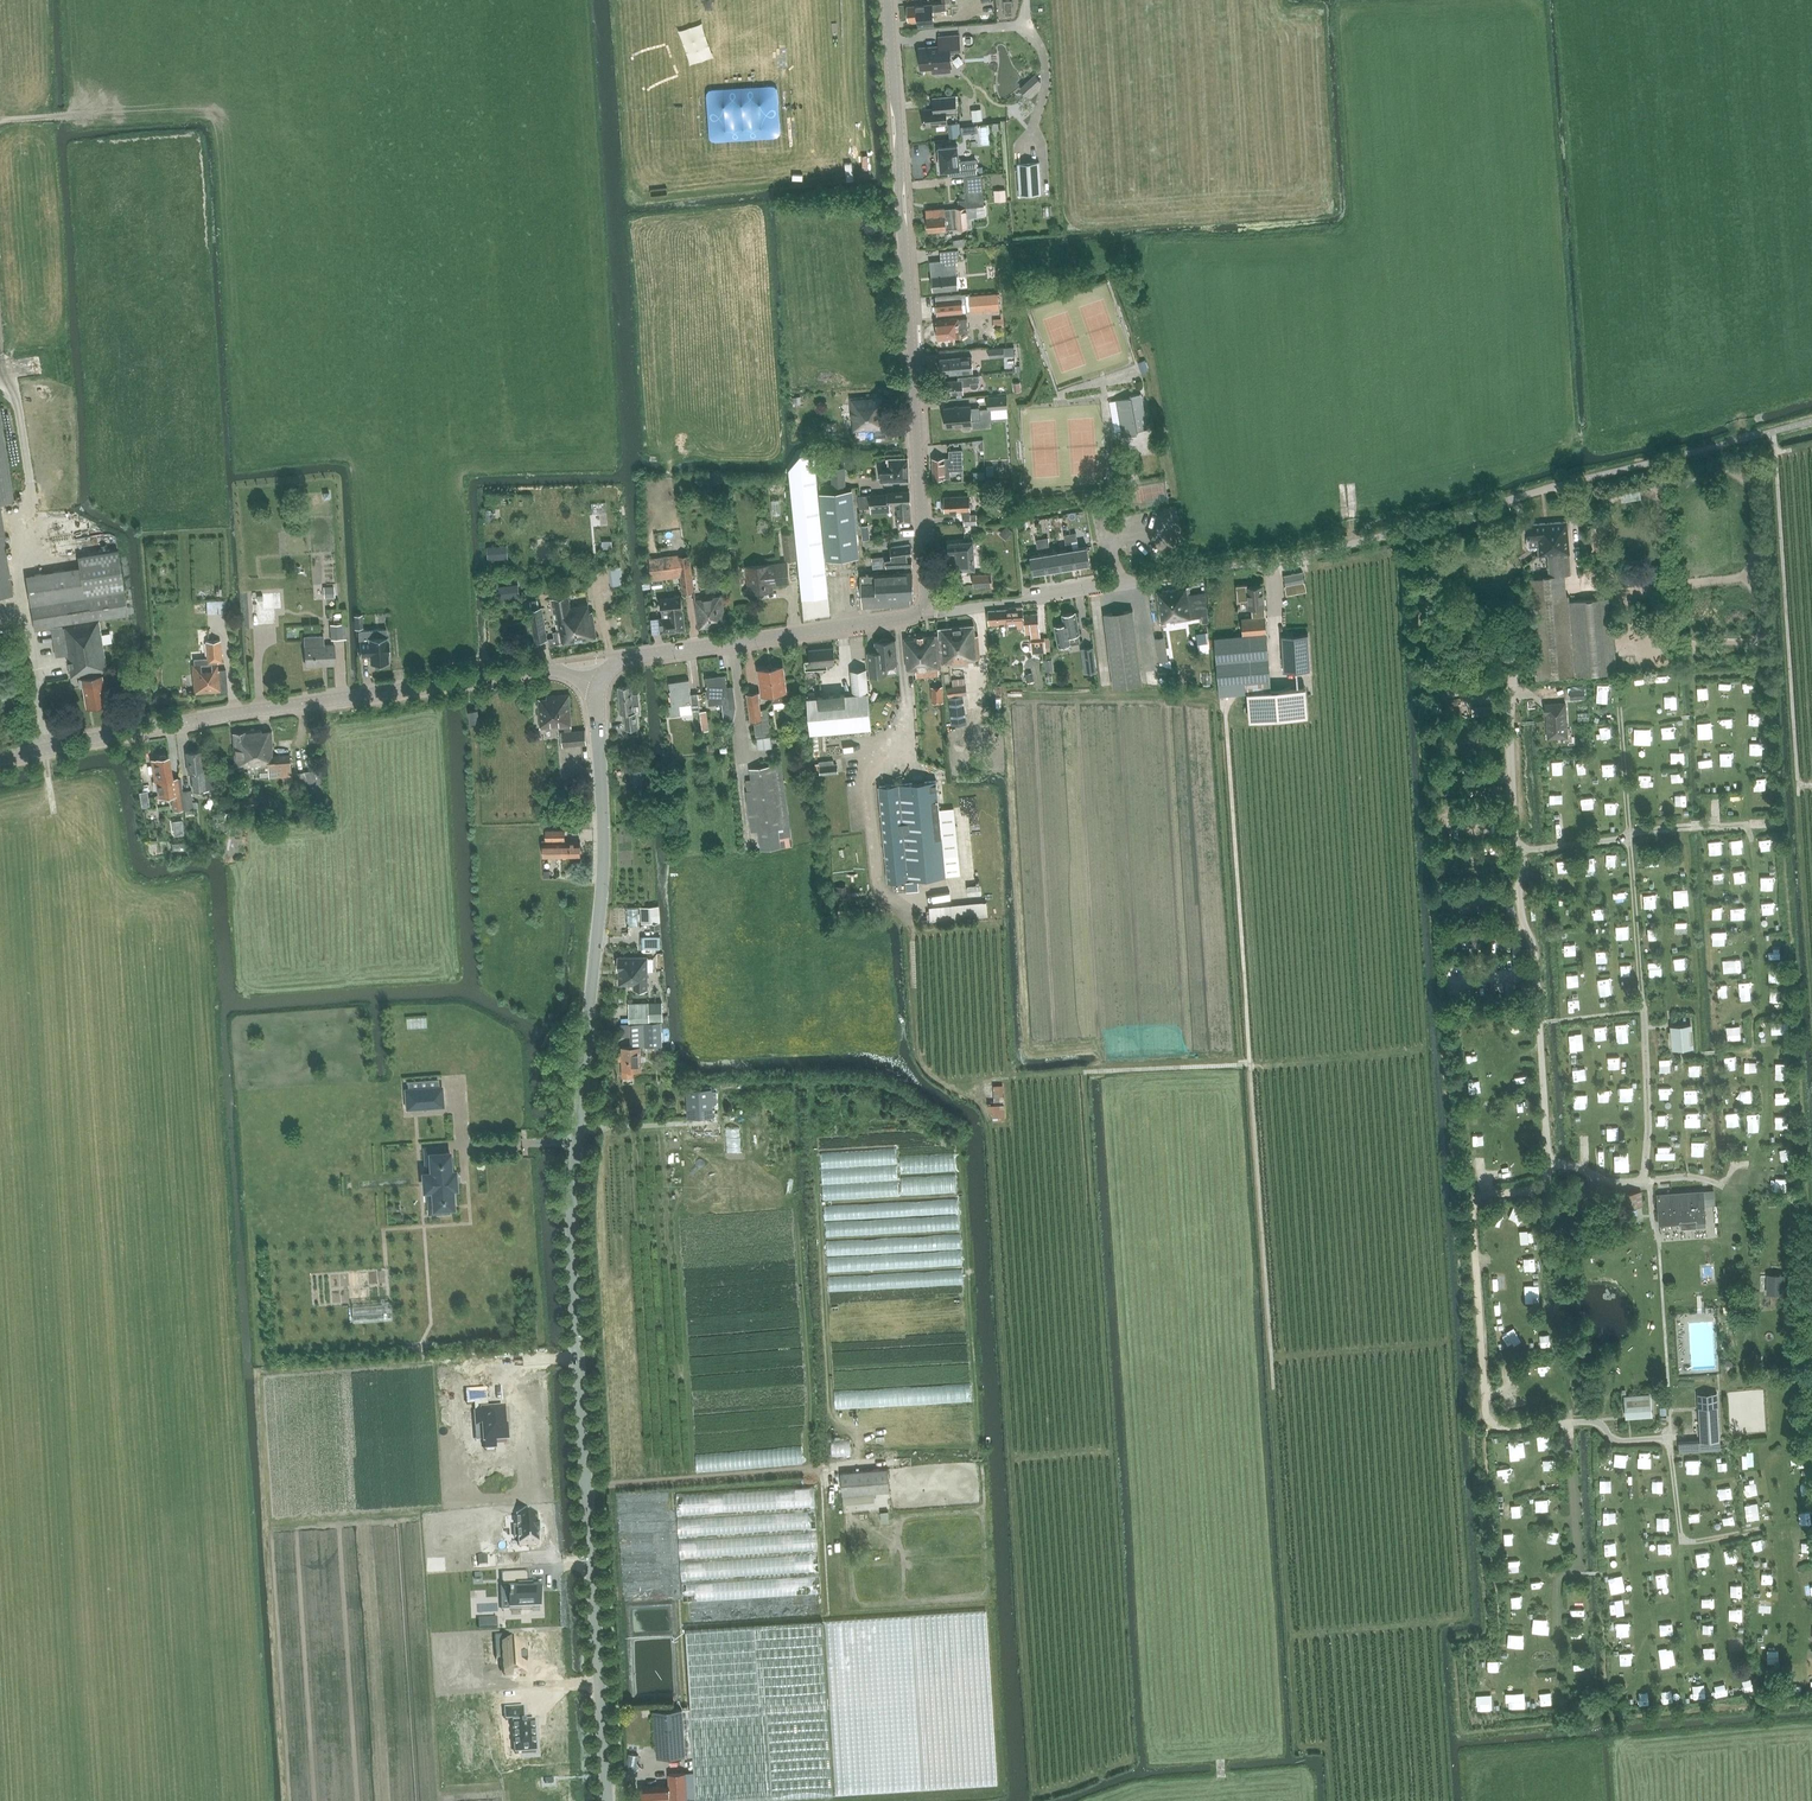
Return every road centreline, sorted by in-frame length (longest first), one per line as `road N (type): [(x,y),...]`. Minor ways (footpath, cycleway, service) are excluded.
road 1 (tertiary): [(607,1800),(572,1257),(603,885),(598,686)]
road 2 (unclassified): [(921,610),(1294,558),(1579,482)]
road 3 (tertiary): [(921,610),(888,0)]
road 4 (tertiary): [(0,760),(175,724),(543,669),(598,686)]
road 5 (track): [(1772,432),(1799,797)]
road 6 (tertiary): [(598,686),(614,664),(637,656),(921,610)]

